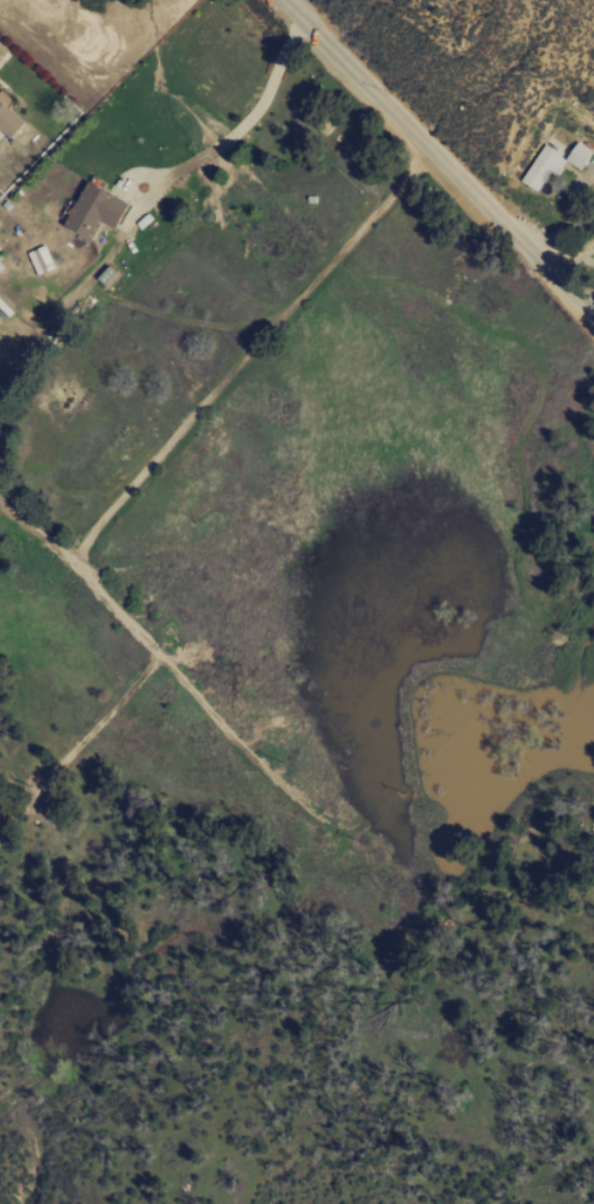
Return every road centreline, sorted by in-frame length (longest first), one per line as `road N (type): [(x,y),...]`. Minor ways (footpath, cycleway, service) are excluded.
road 1 (tertiary): [(593,318),(280,0)]

